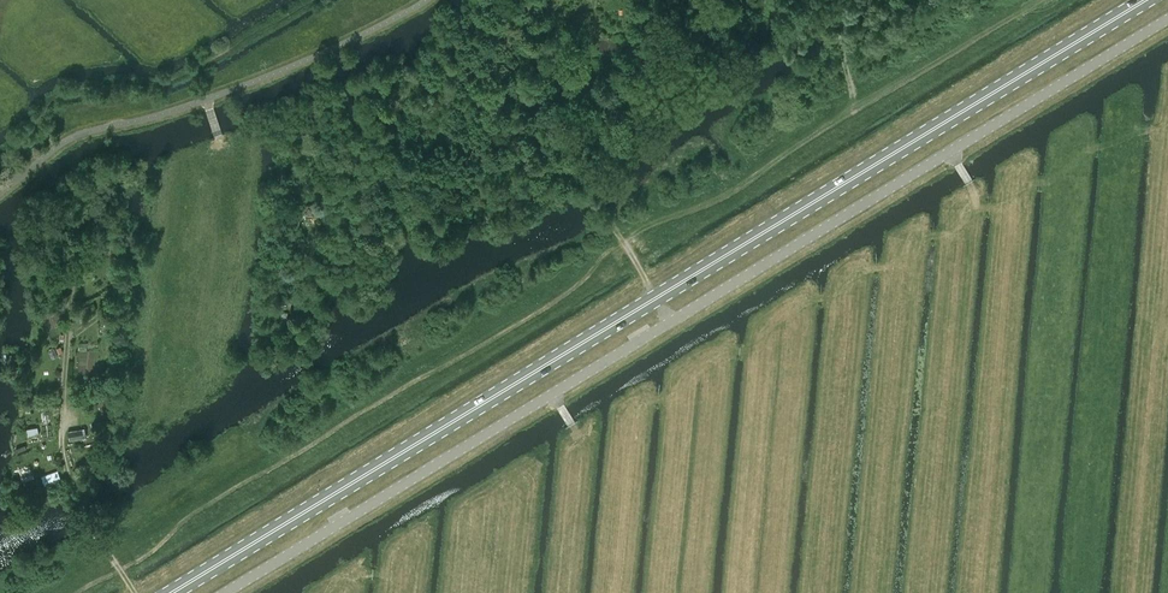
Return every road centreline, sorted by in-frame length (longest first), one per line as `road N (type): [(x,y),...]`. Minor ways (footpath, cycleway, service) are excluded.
road 1 (primary): [(171,592),(1145,0)]
road 2 (unclassified): [(218,592),(1167,13)]

